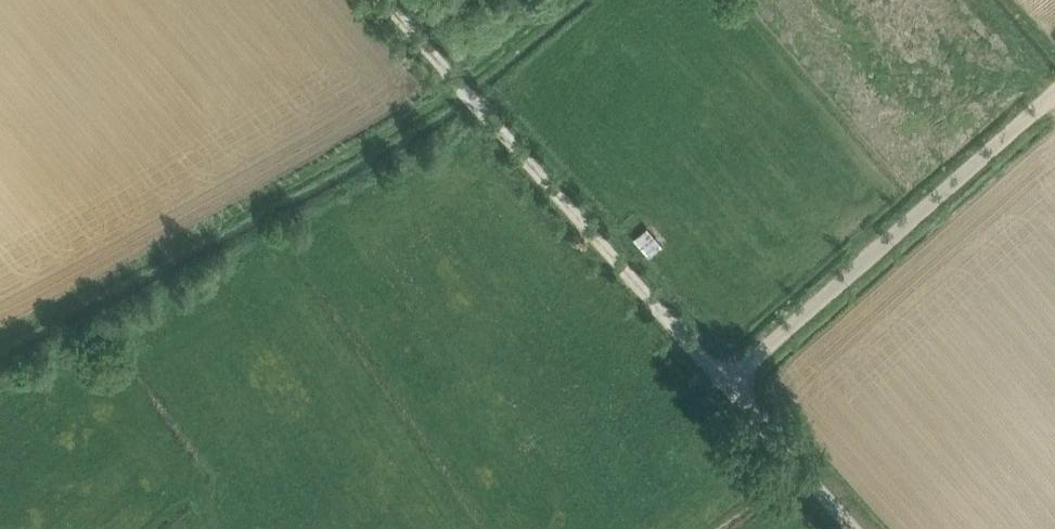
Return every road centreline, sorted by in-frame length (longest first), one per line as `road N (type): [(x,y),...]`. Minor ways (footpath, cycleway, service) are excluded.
road 1 (unclassified): [(859,528),(726,378),(1054,86)]
road 2 (track): [(0,337),(463,84)]
road 3 (track): [(726,378),(463,84)]
road 4 (track): [(463,84),(563,0)]

